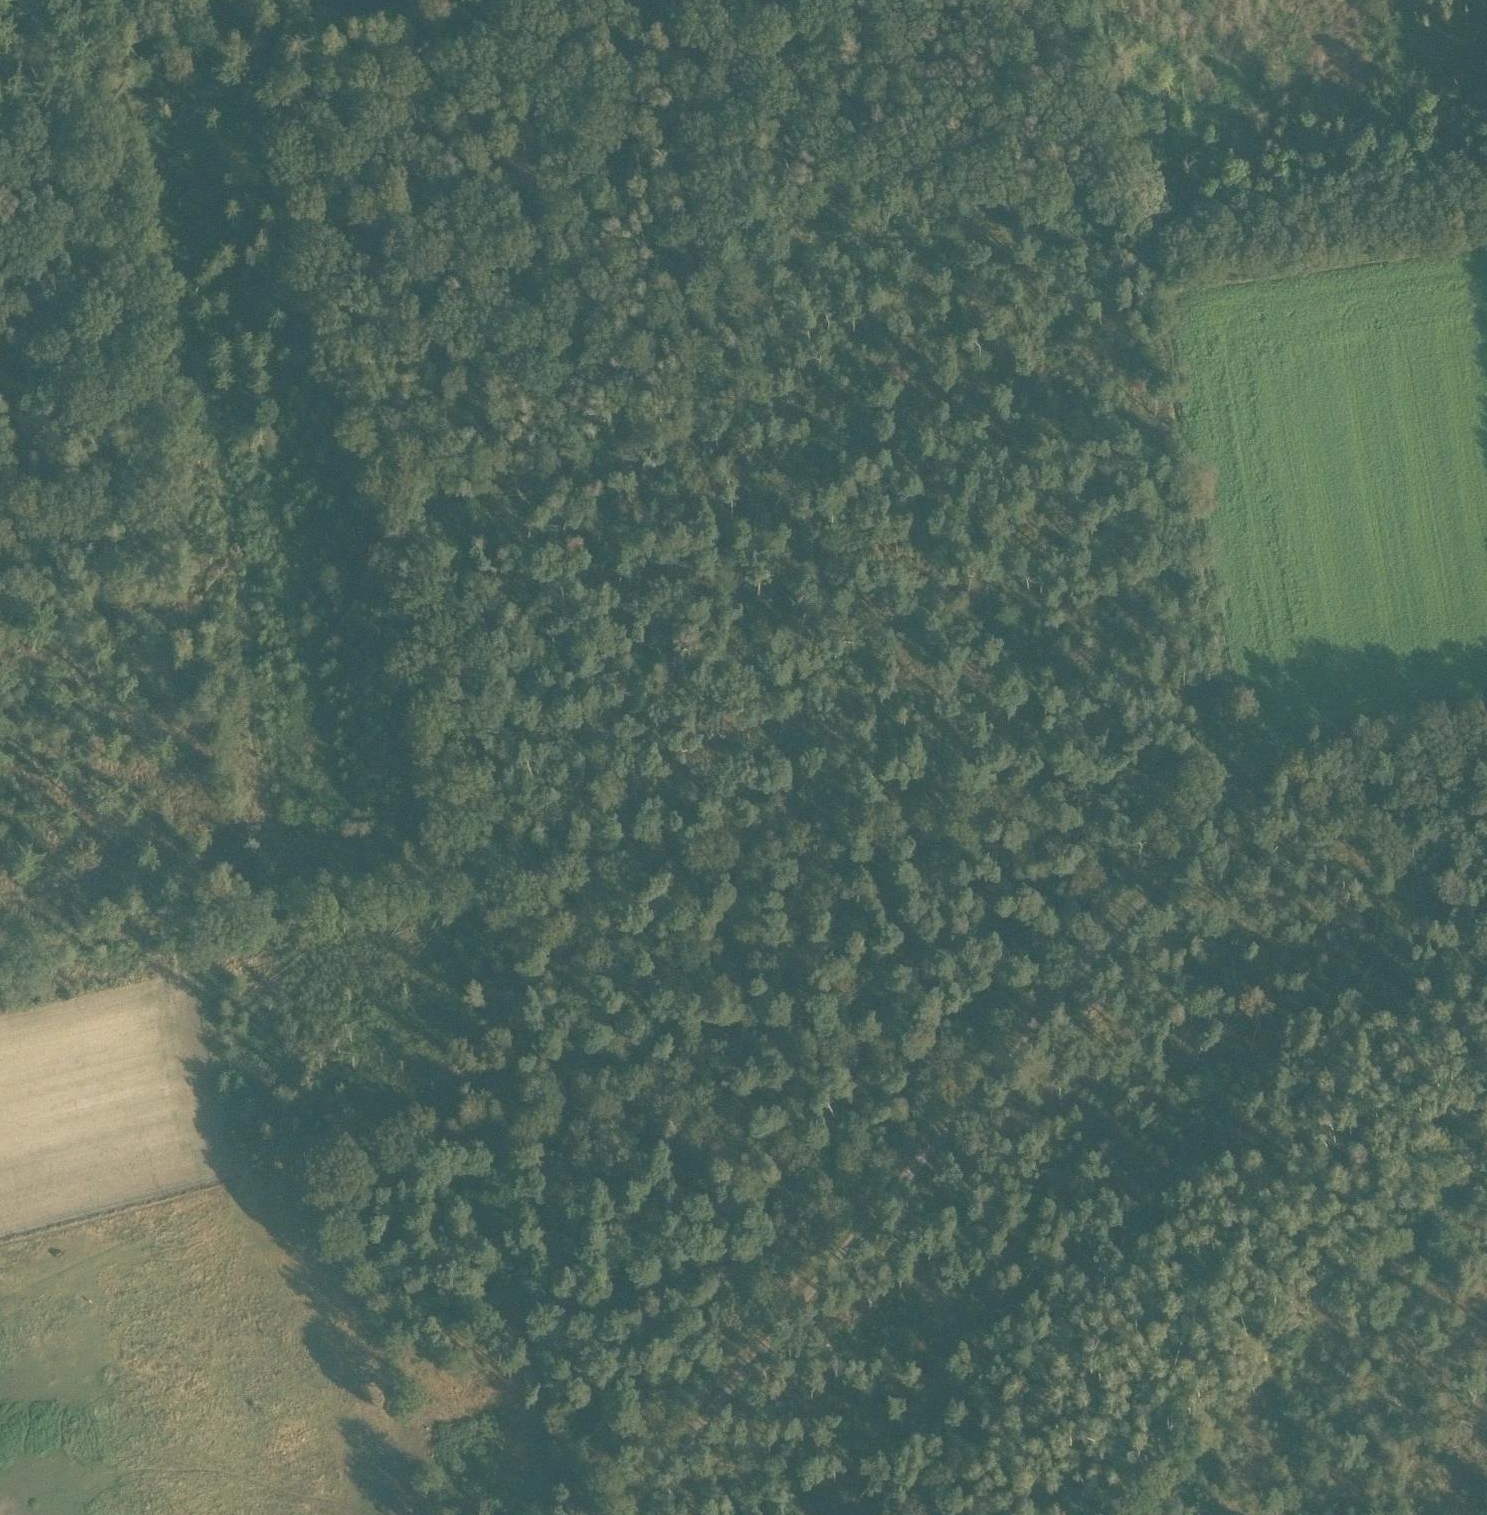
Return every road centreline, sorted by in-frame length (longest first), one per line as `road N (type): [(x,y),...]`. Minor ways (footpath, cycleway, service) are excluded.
road 1 (track): [(1237,765),(0,967)]
road 2 (track): [(601,1514),(1224,804),(1237,765)]
road 3 (track): [(1486,967),(1268,761)]
road 4 (track): [(1486,727),(1268,761)]

